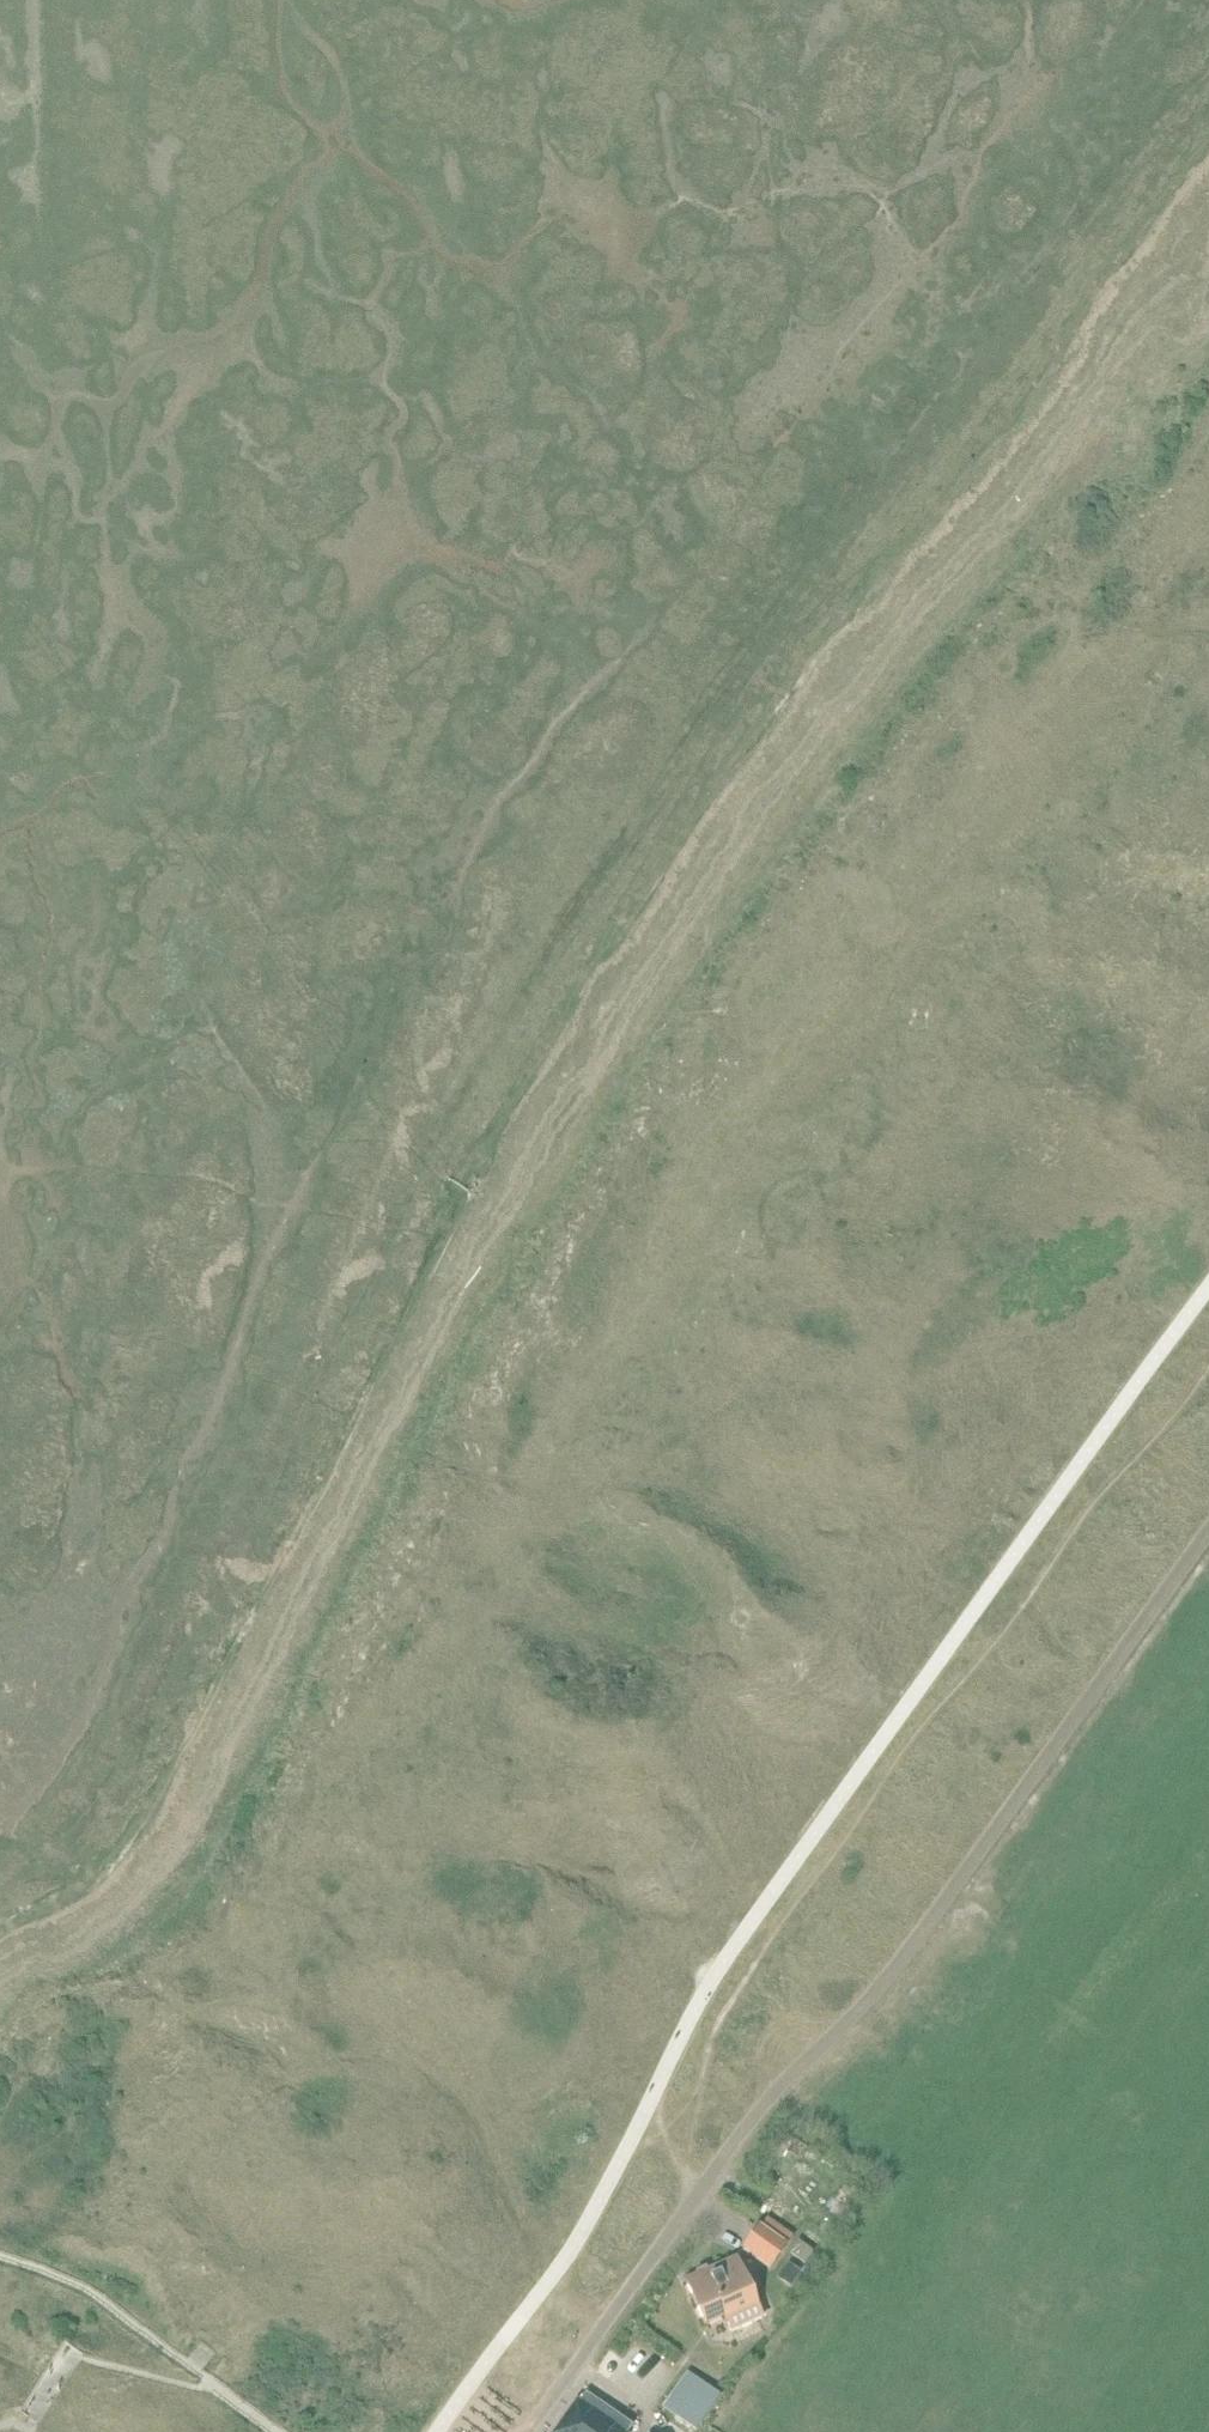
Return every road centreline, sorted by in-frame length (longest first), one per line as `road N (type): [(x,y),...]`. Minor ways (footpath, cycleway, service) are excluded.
road 1 (unclassified): [(529,2431),(765,2103),(860,2010),(967,1873),(1208,1529)]

